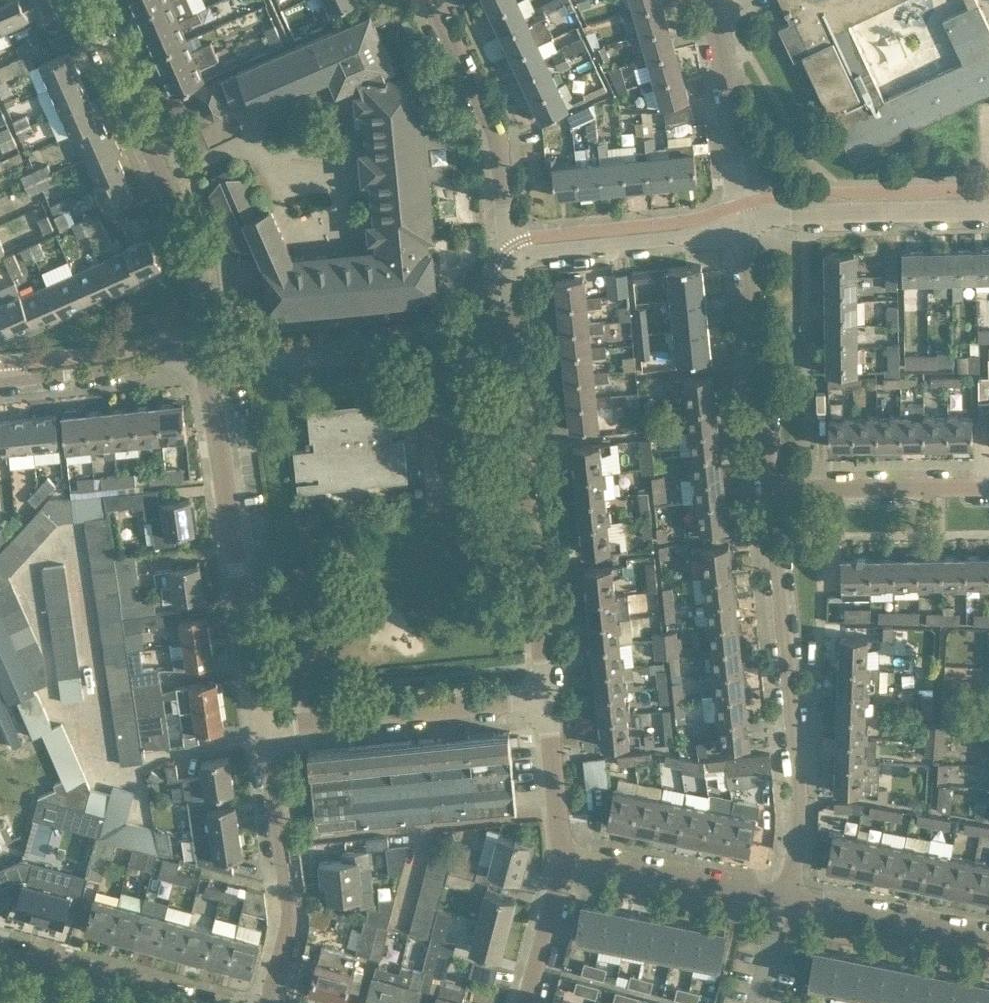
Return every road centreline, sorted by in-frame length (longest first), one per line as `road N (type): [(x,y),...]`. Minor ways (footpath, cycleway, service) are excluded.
road 1 (residential): [(545,697),(510,337),(510,281),(521,257)]
road 2 (residential): [(792,901),(797,762),(770,490)]
road 3 (residential): [(197,360),(204,269),(84,0)]
road 4 (residential): [(261,728),(207,372),(197,360)]
road 5 (residential): [(261,728),(545,697)]
road 6 (residential): [(270,1002),(289,905),(261,728)]
road 7 (residential): [(521,257),(491,129),(431,0)]
road 8 (residential): [(770,490),(741,223)]
road 9 (residential): [(741,223),(792,212),(988,212)]
road 10 (residential): [(792,901),(562,857)]
road 11 (residential): [(741,223),(729,86),(709,0)]
road 12 (residential): [(216,1002),(0,945)]
road 13 (residential): [(521,257),(741,223)]
road 14 (residential): [(770,490),(988,487)]
road 15 (residential): [(988,939),(792,901)]
road 16 (residential): [(0,383),(197,360)]
road 17 (residential): [(562,857),(545,697)]
road 18 (residential): [(528,1002),(562,857)]

